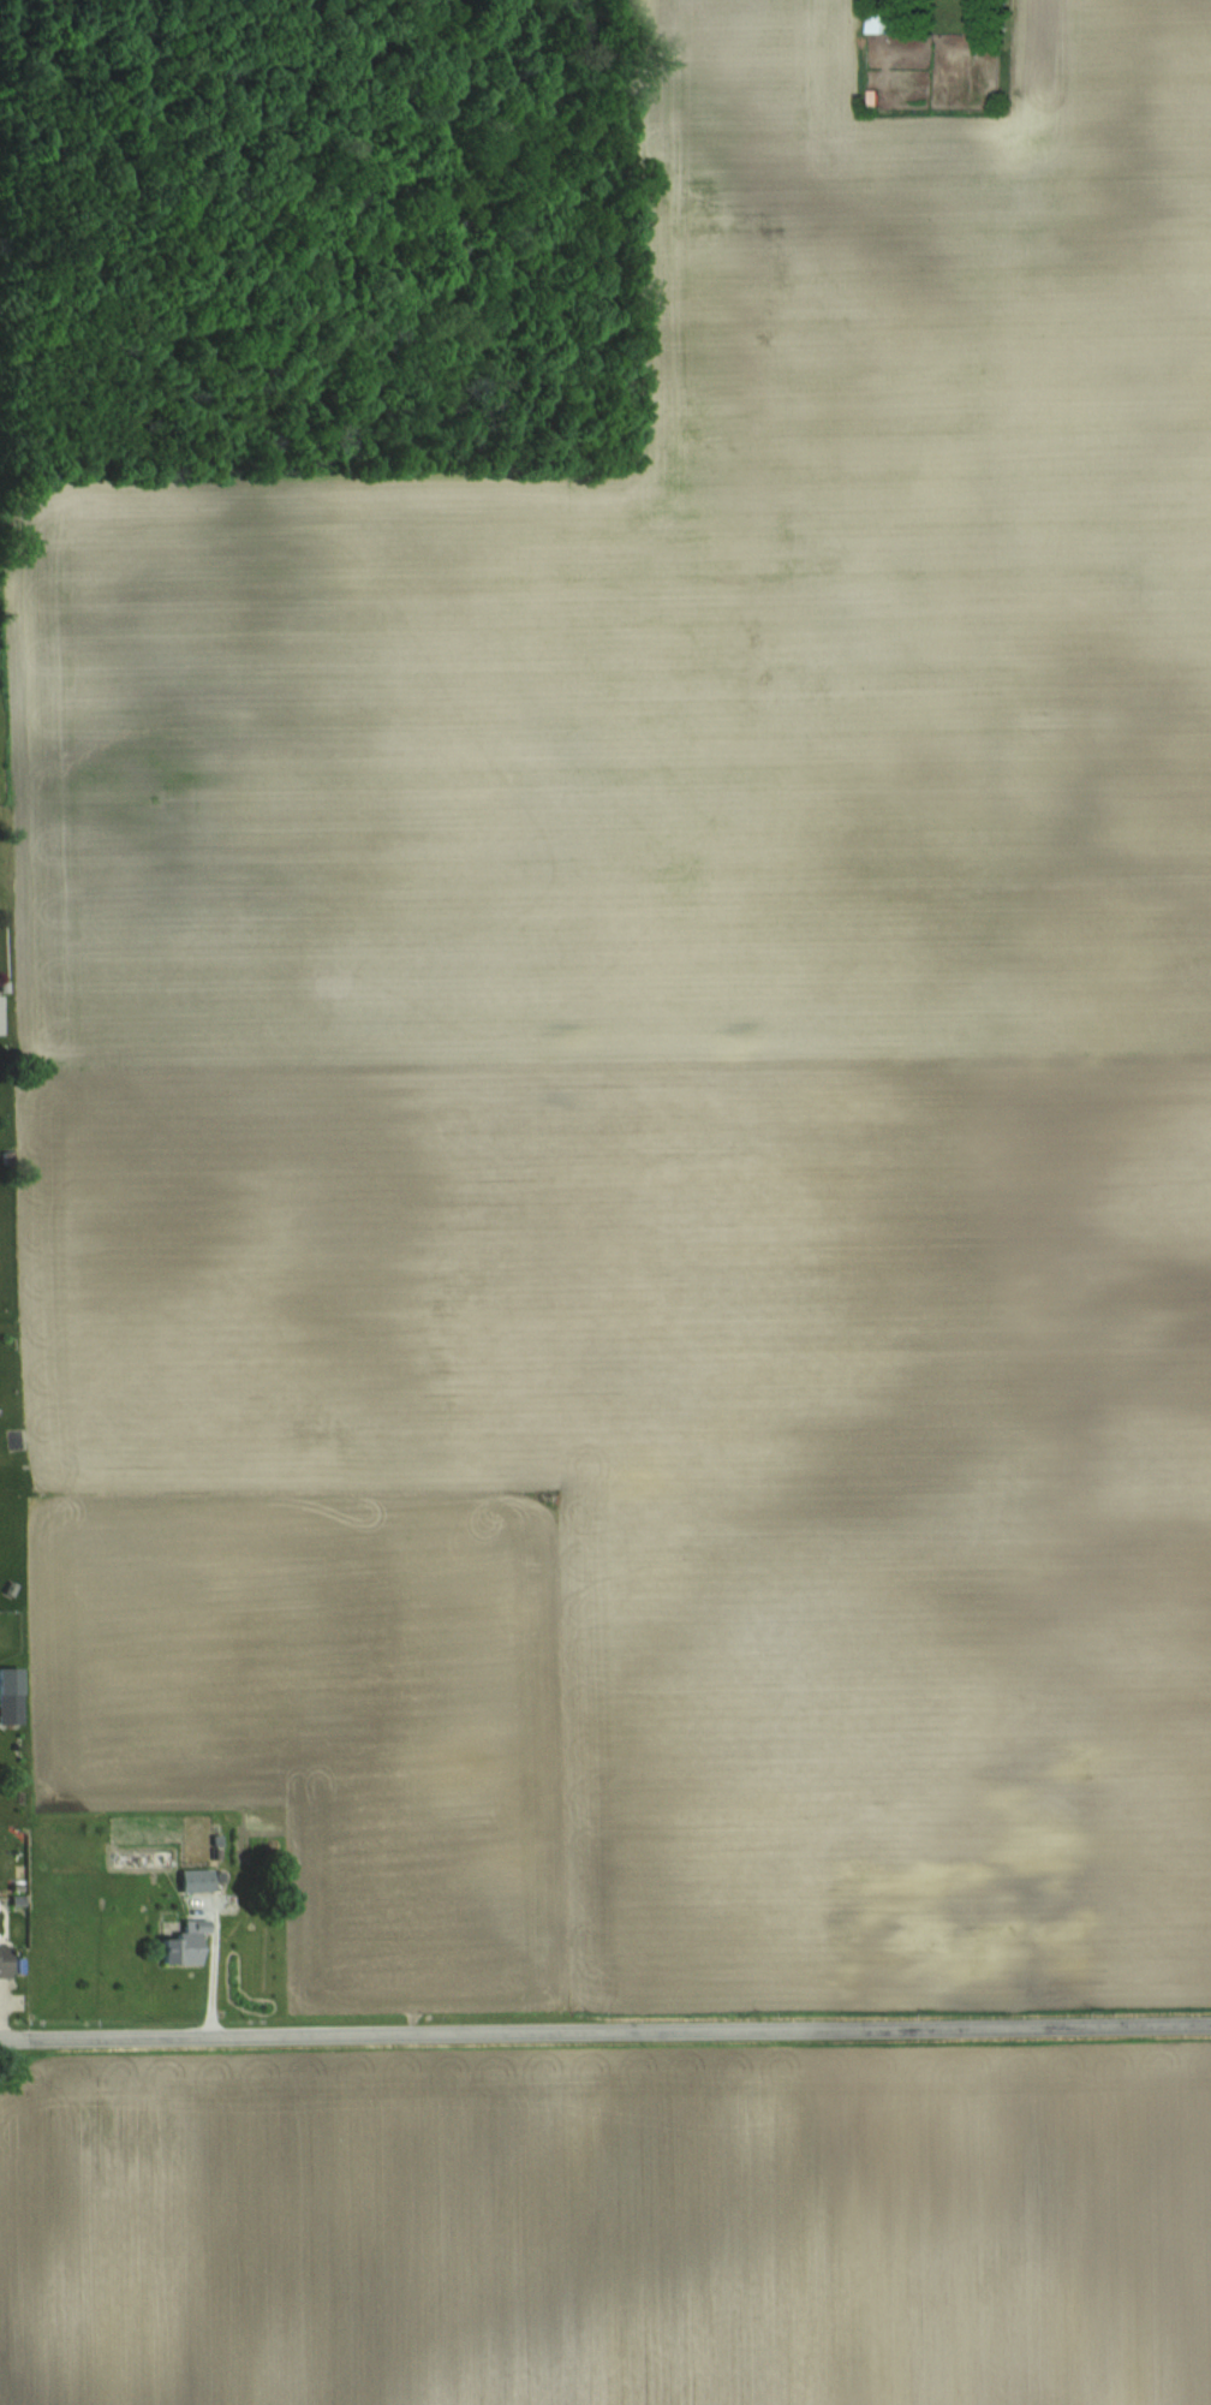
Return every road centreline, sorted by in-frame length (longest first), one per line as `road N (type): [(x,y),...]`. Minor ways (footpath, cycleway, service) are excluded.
road 1 (residential): [(61,2040),(1210,2026)]

